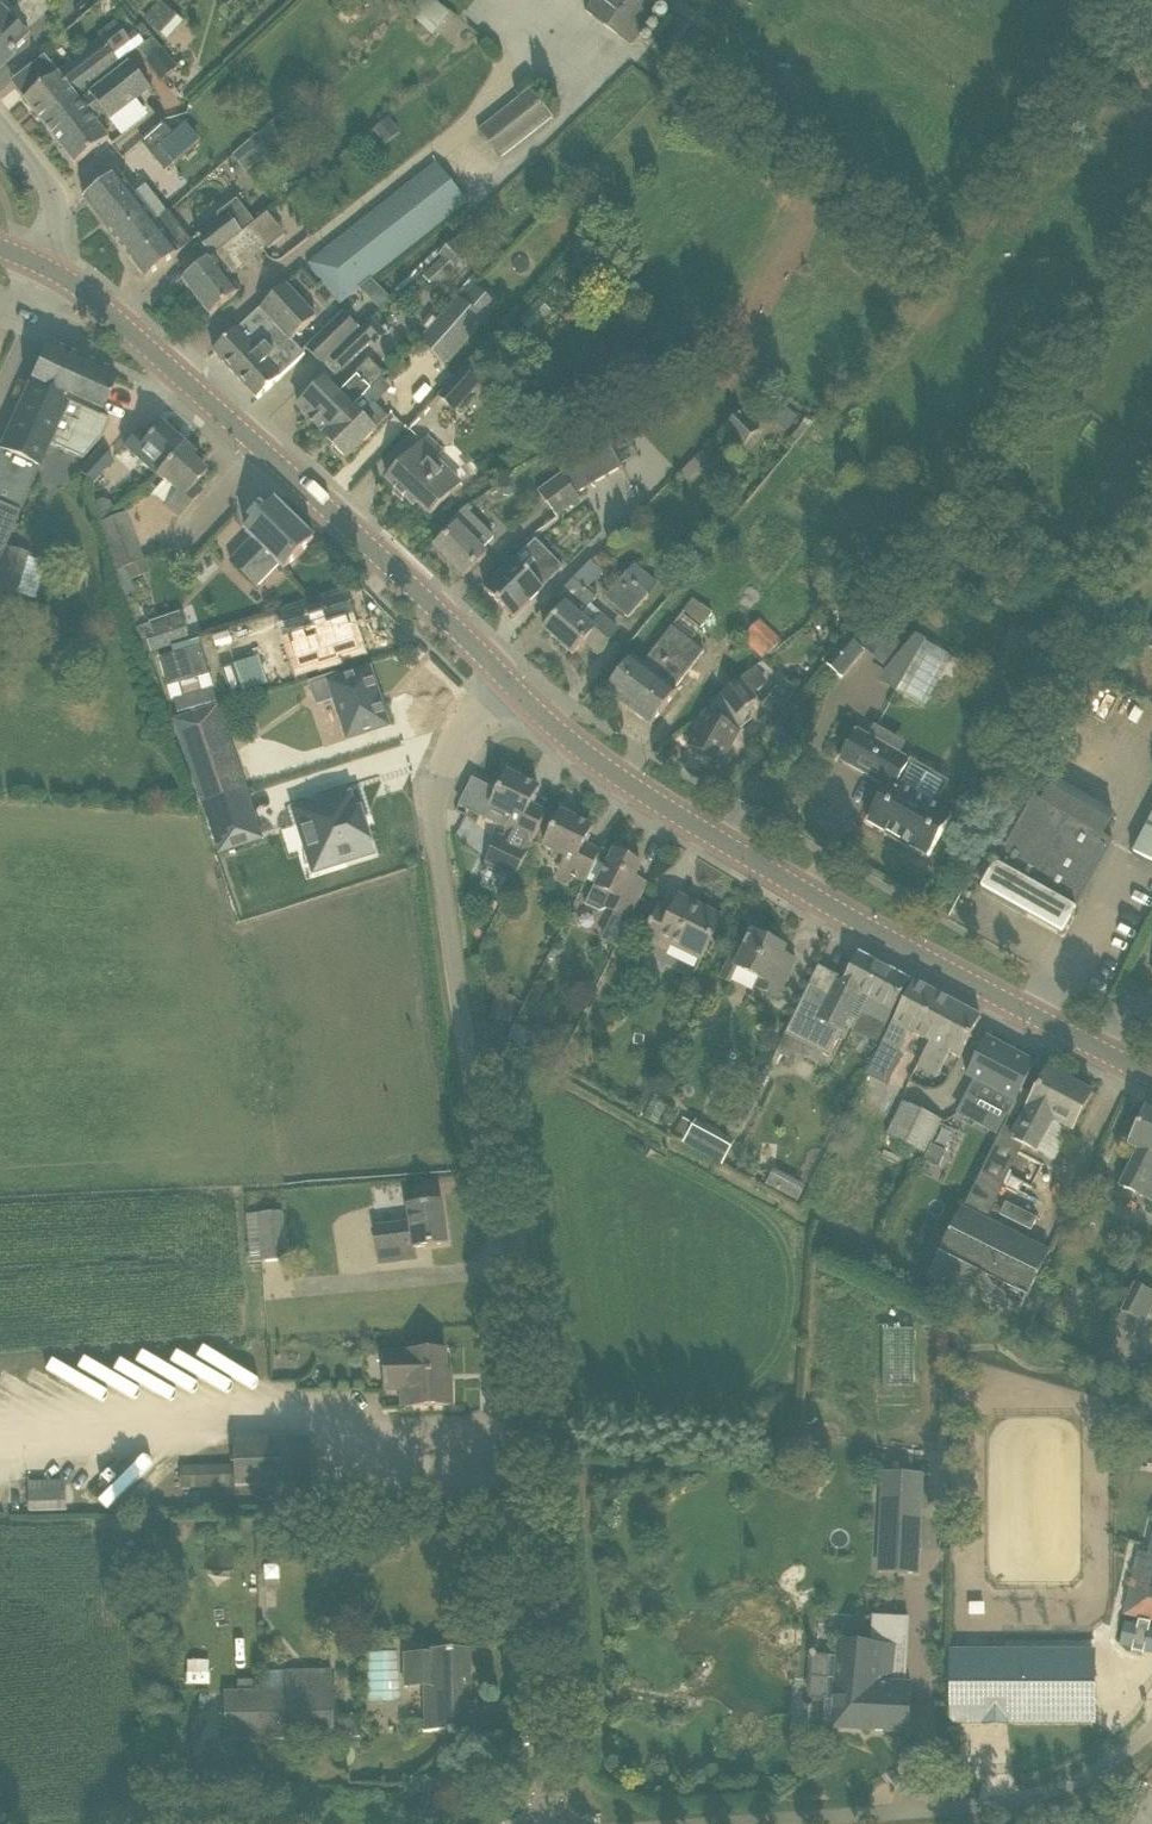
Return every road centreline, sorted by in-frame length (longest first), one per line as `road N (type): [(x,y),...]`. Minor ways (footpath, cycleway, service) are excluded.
road 1 (unclassified): [(560,1823),(538,1503),(437,816),(457,744),(514,688)]
road 2 (secondary): [(1151,1080),(1032,1022),(771,873),(613,773),(514,688)]
road 3 (secondary): [(514,688),(61,274)]
road 4 (unclassified): [(683,1823),(972,1807),(1101,1758),(1151,1718)]
road 5 (tertiary): [(61,274),(63,239),(39,171),(0,129)]

